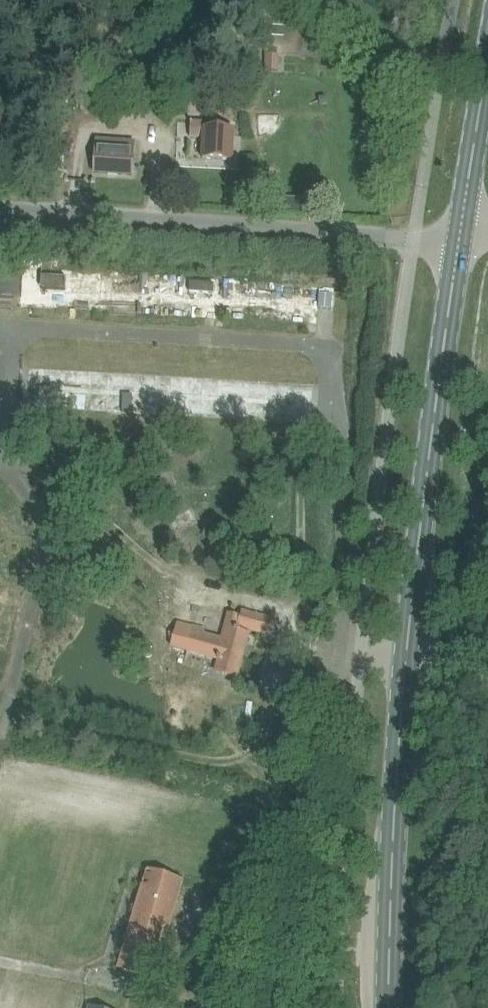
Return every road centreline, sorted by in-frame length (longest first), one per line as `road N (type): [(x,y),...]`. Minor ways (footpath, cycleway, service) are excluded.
road 1 (unclassified): [(0,208),(460,244)]
road 2 (secondary): [(460,244),(408,671)]
road 3 (unclassified): [(408,671),(360,664),(326,687),(309,829),(261,1007)]
road 4 (secondary): [(408,671),(390,1007)]
road 5 (secondary): [(487,66),(460,244)]

